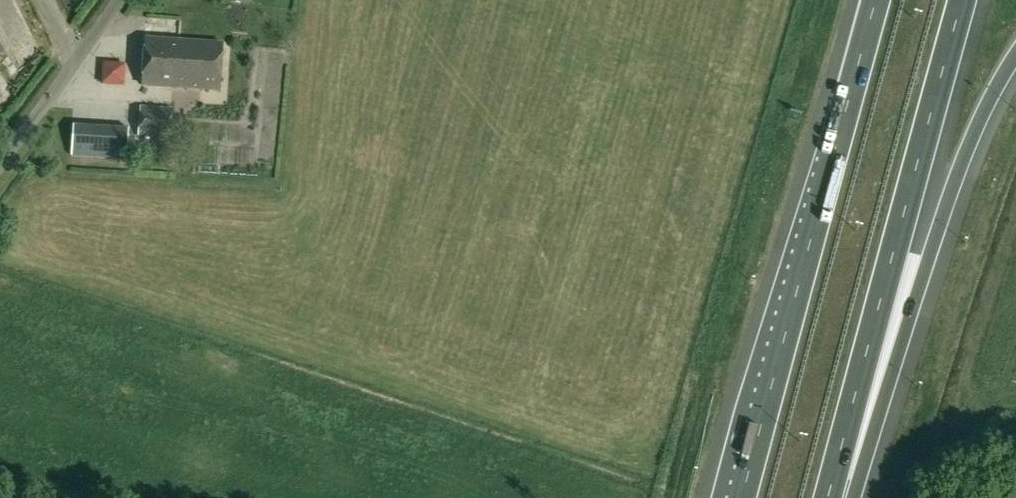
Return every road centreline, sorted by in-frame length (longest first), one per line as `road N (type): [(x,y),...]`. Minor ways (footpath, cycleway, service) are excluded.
road 1 (motorway): [(829,497),(964,0)]
road 2 (motorway): [(875,0),(742,497)]
road 3 (motorway): [(838,497),(887,387),(965,165),(1015,62)]
road 4 (unclassified): [(0,164),(119,0)]

